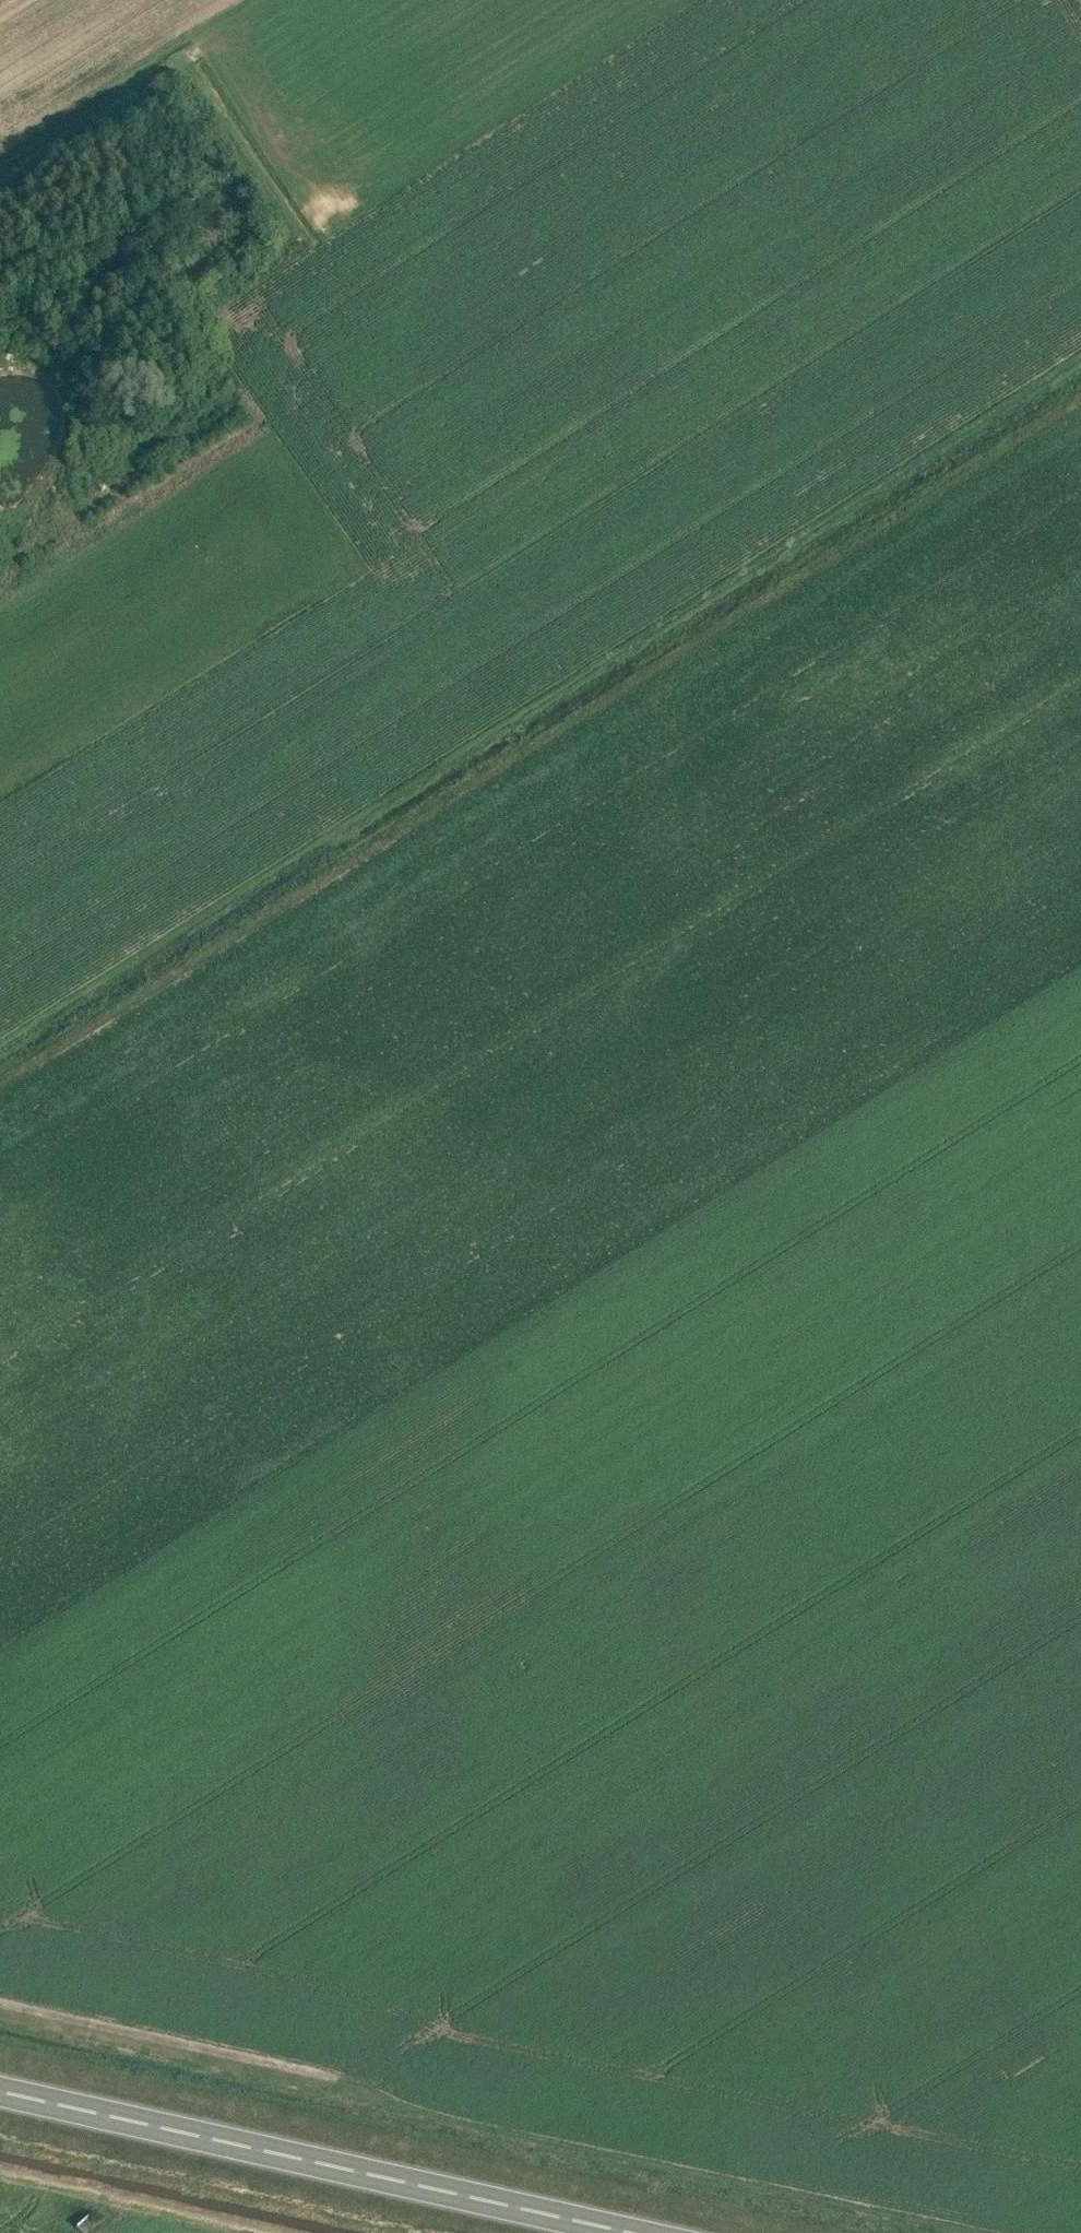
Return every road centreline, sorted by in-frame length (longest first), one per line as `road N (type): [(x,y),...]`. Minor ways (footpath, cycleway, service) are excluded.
road 1 (track): [(995,2232),(401,2106),(315,2072),(0,2004)]
road 2 (trunk): [(629,2232),(0,2092)]

